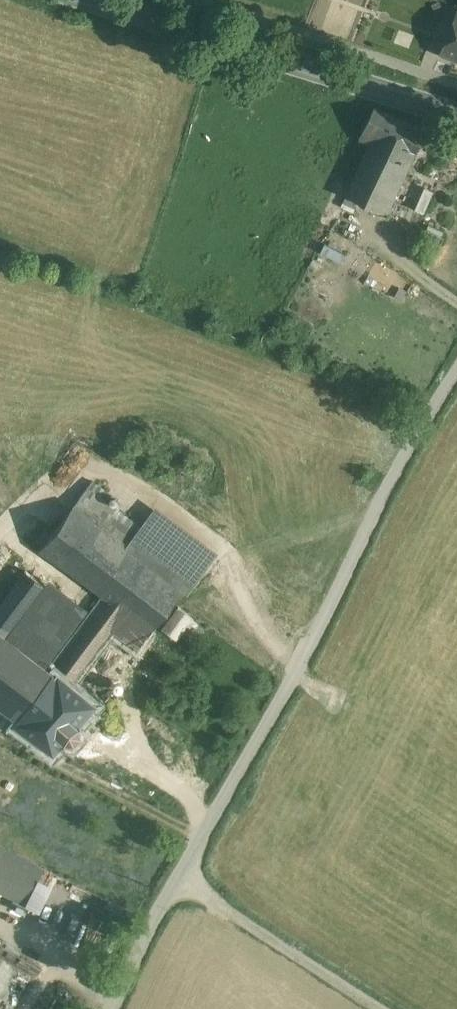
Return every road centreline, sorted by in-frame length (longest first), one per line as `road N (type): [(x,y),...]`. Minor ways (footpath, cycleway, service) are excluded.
road 1 (residential): [(456,363),(419,413),(319,638),(177,880),(120,1008)]
road 2 (secondary): [(456,112),(100,0)]
road 3 (track): [(177,880),(379,1008)]

